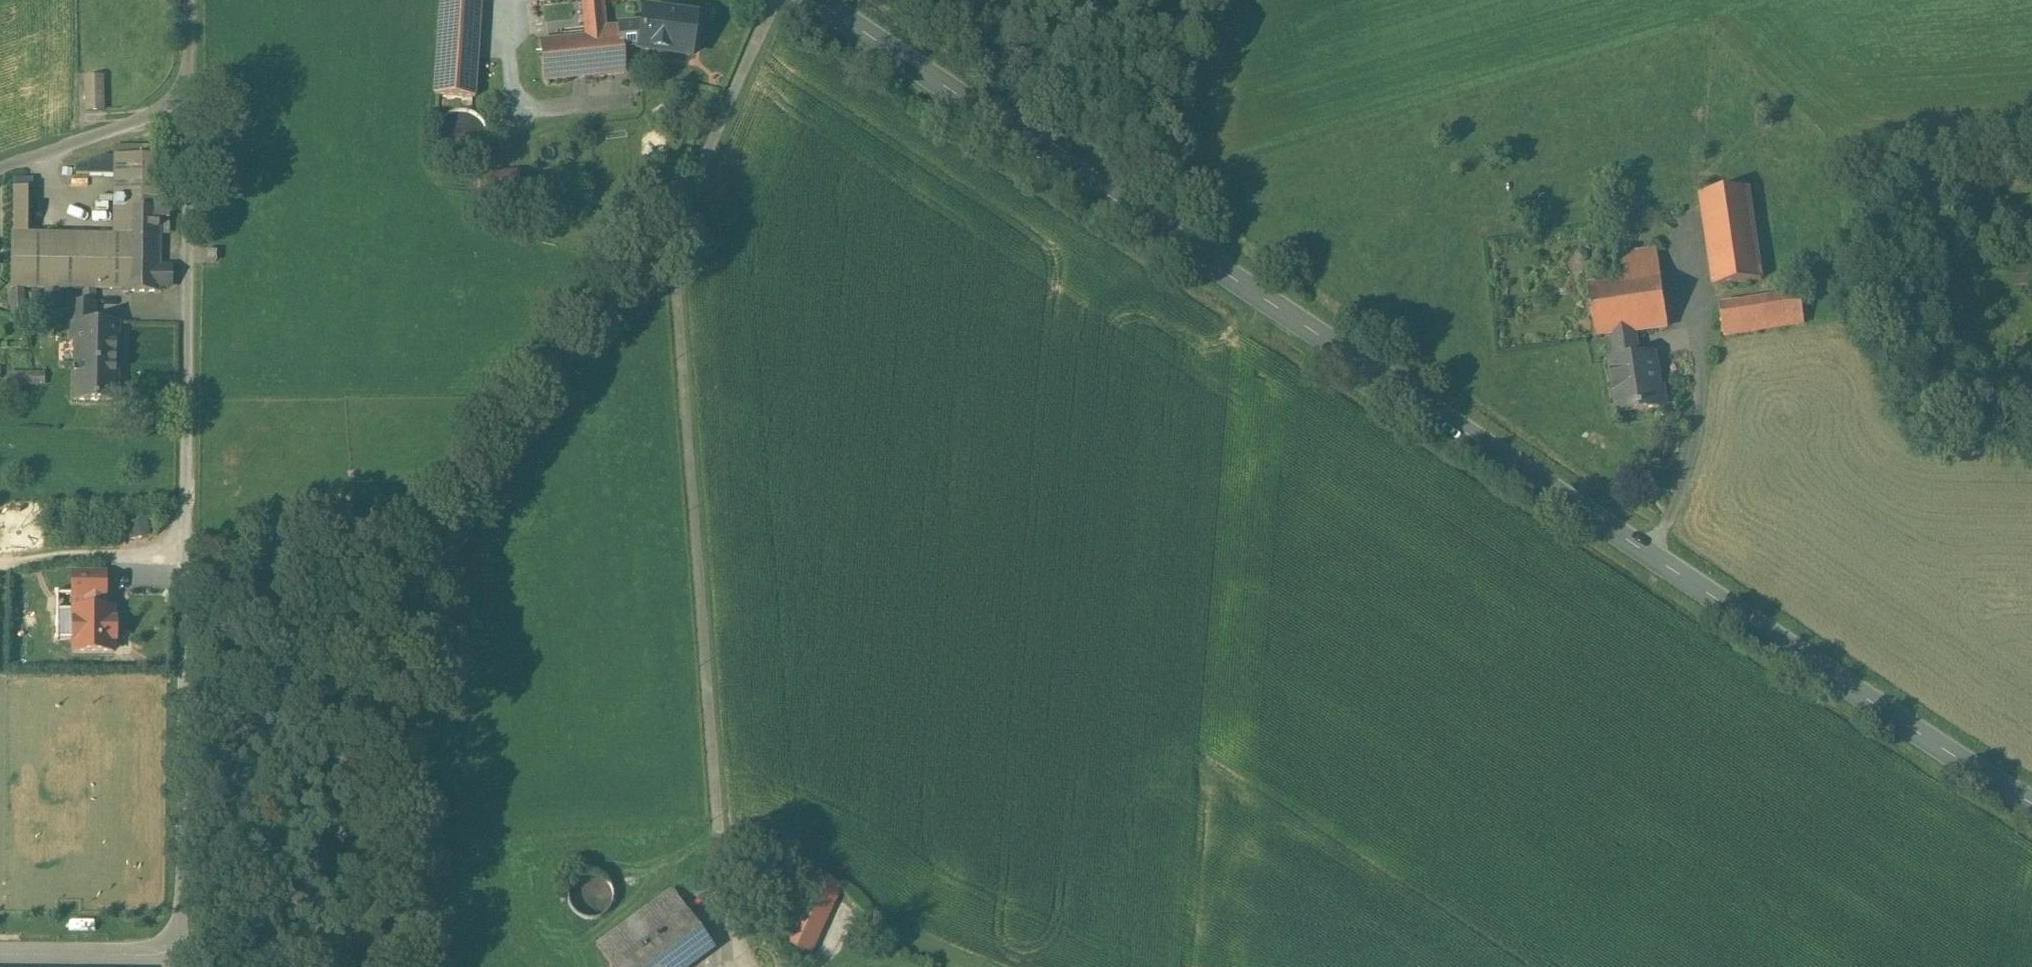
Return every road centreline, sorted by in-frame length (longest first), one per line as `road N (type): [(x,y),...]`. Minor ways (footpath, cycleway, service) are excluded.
road 1 (secondary): [(815,0),(2031,804)]
road 2 (unclassified): [(187,75),(184,499)]
road 3 (unclassified): [(184,499),(178,921)]
road 4 (unclassified): [(0,568),(160,552),(184,499)]
road 5 (unclassified): [(0,170),(158,112),(187,75)]
road 6 (unclassified): [(0,950),(150,950),(172,938),(178,921)]

